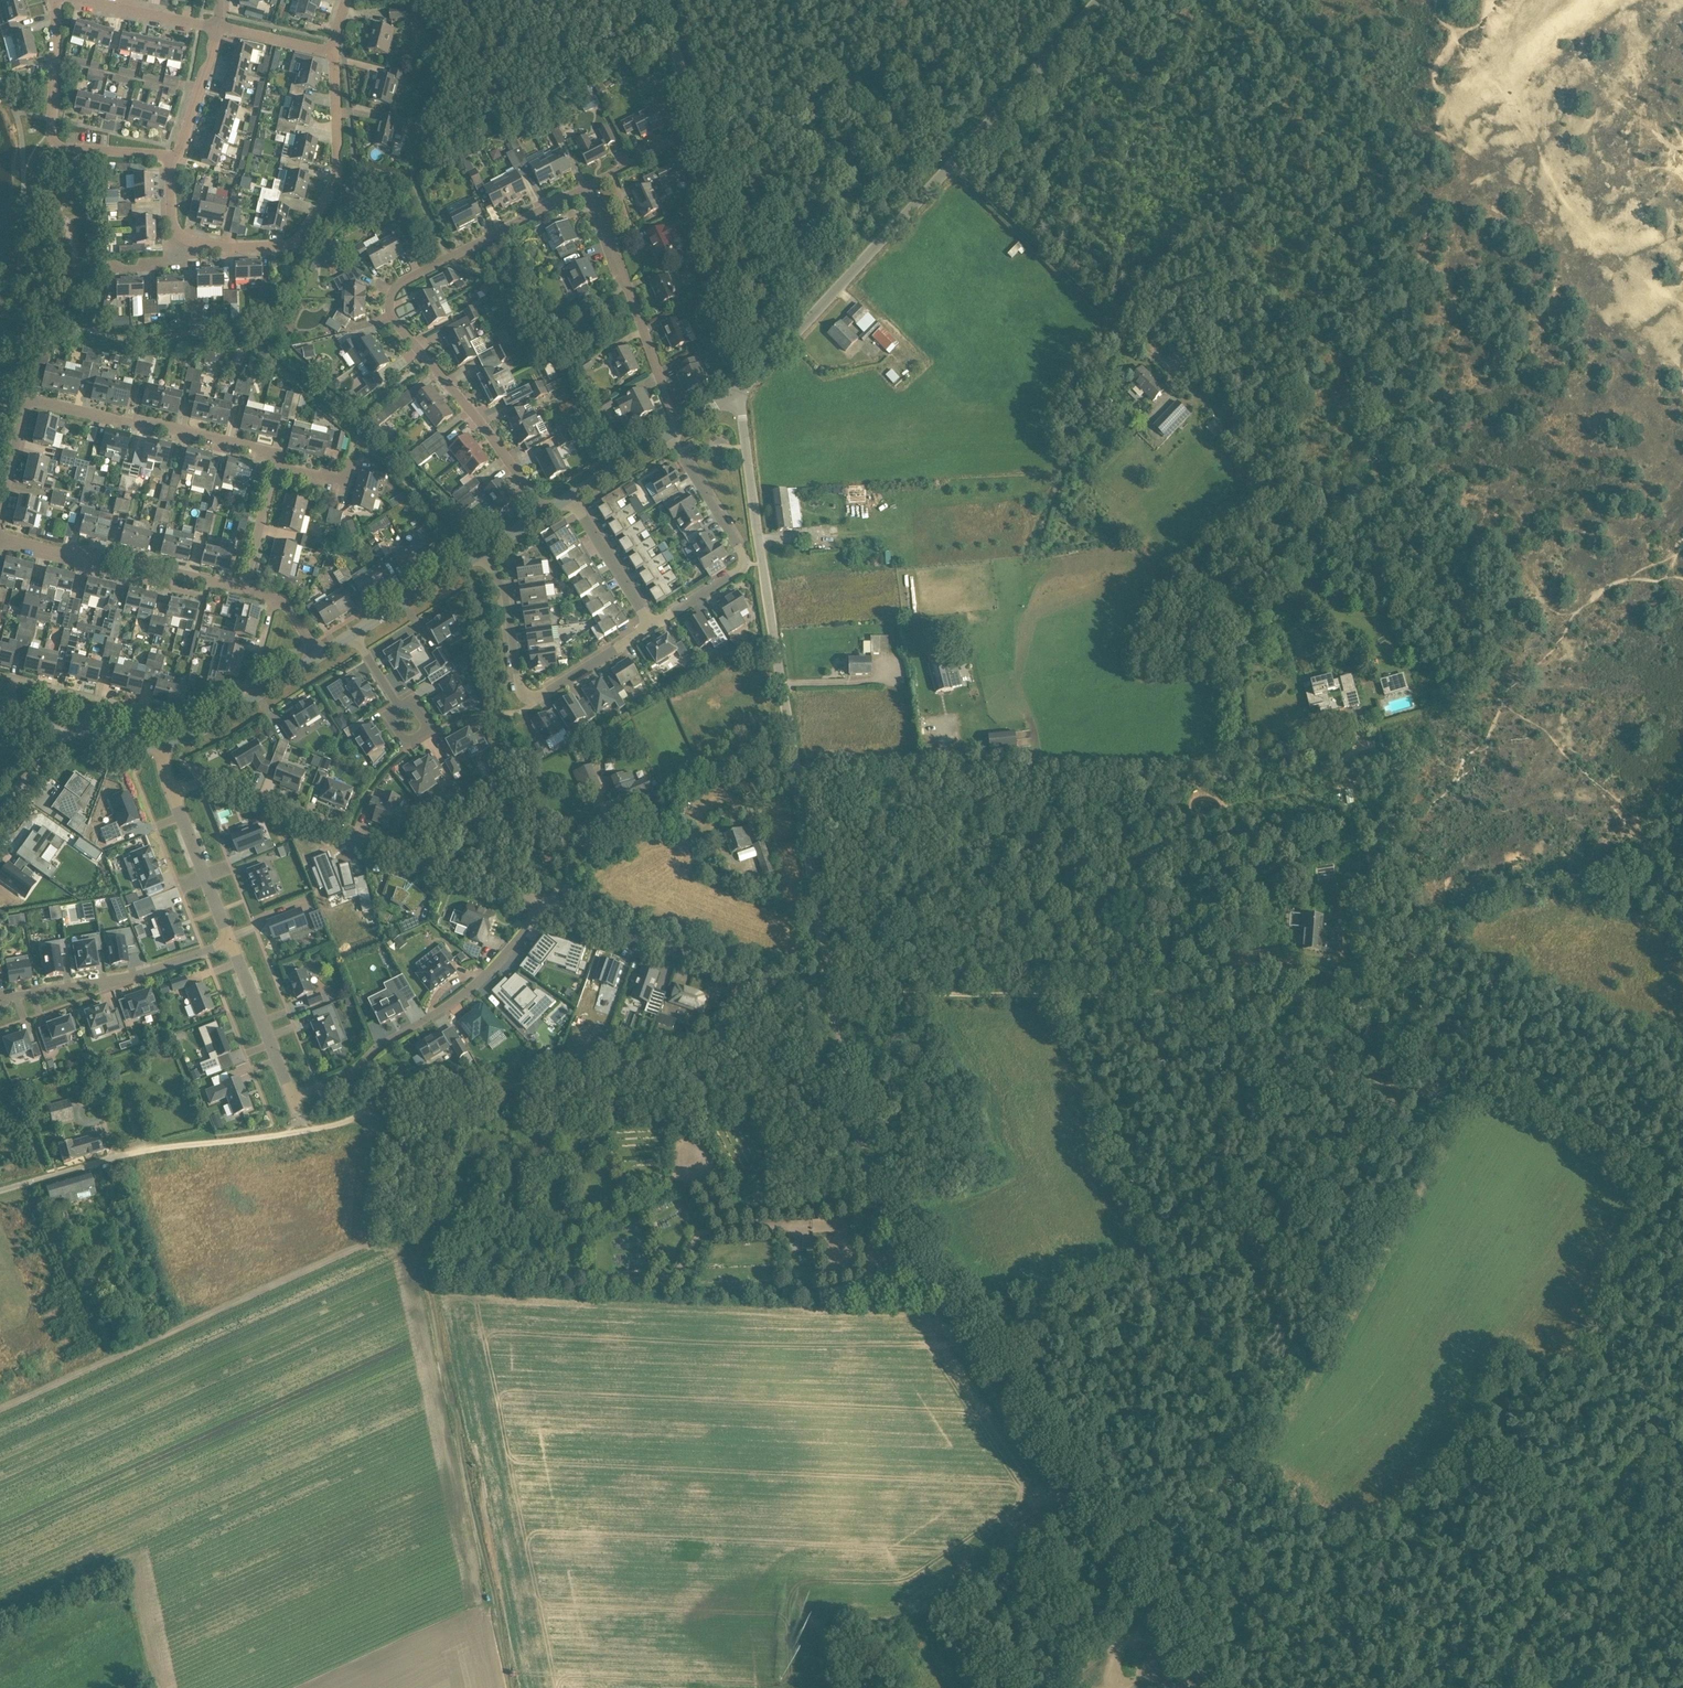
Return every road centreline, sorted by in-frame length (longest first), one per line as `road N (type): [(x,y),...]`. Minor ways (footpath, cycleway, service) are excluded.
road 1 (unclassified): [(1211,1687),(879,1181),(857,1132),(795,784)]
road 2 (track): [(1682,859),(1505,897),(1453,920),(1375,996),(832,993)]
road 3 (track): [(130,1153),(333,1127),(393,1087),(436,1071),(547,1080),(628,1067),(805,989),(832,993)]
road 4 (track): [(365,1112),(426,1185),(425,1285),(513,1687)]
road 5 (unclassified): [(737,393),(1100,0)]
road 6 (residential): [(542,512),(479,417),(399,327),(392,305),(404,281),(590,190)]
road 7 (residential): [(795,784),(869,774),(1109,781),(1157,778),(1214,761)]
road 8 (unclassified): [(737,393),(718,233),(659,0)]
road 9 (unclassified): [(795,784),(737,393)]
road 10 (residential): [(545,903),(221,784),(175,797)]
road 11 (residential): [(0,510),(27,399),(267,454),(276,469)]
road 12 (track): [(1682,1395),(1546,1583),(1500,1687)]
road 13 (residential): [(545,903),(481,978),(433,1016),(329,1082),(292,1094)]
road 14 (residential): [(186,240),(225,248),(286,245),(315,218),(337,175),(334,53)]
road 15 (residential): [(481,556),(507,590),(524,696),(543,695),(652,625)]
road 16 (residential): [(805,989),(545,903)]
road 17 (residential): [(652,625),(745,563),(672,437)]
road 18 (residential): [(682,424),(590,190)]
road 19 (residential): [(244,591),(0,537)]
road 20 (residential): [(0,1002),(147,972),(231,941)]
road 21 (residential): [(231,941),(292,1094)]
road 22 (residential): [(175,797),(231,941)]
road 23 (track): [(1110,1534),(1246,1461)]
road 24 (residential): [(571,497),(652,625)]
road 25 (residential): [(53,151),(55,0)]
road 26 (unclassified): [(356,635),(481,556)]
road 27 (residential): [(218,26),(73,0)]
road 28 (residential): [(169,155),(179,153),(218,26)]
road 29 (track): [(1153,1599),(1076,1673),(1048,1687)]
road 30 (unclassified): [(0,1189),(130,1153)]
road 31 (residential): [(244,591),(276,469)]

